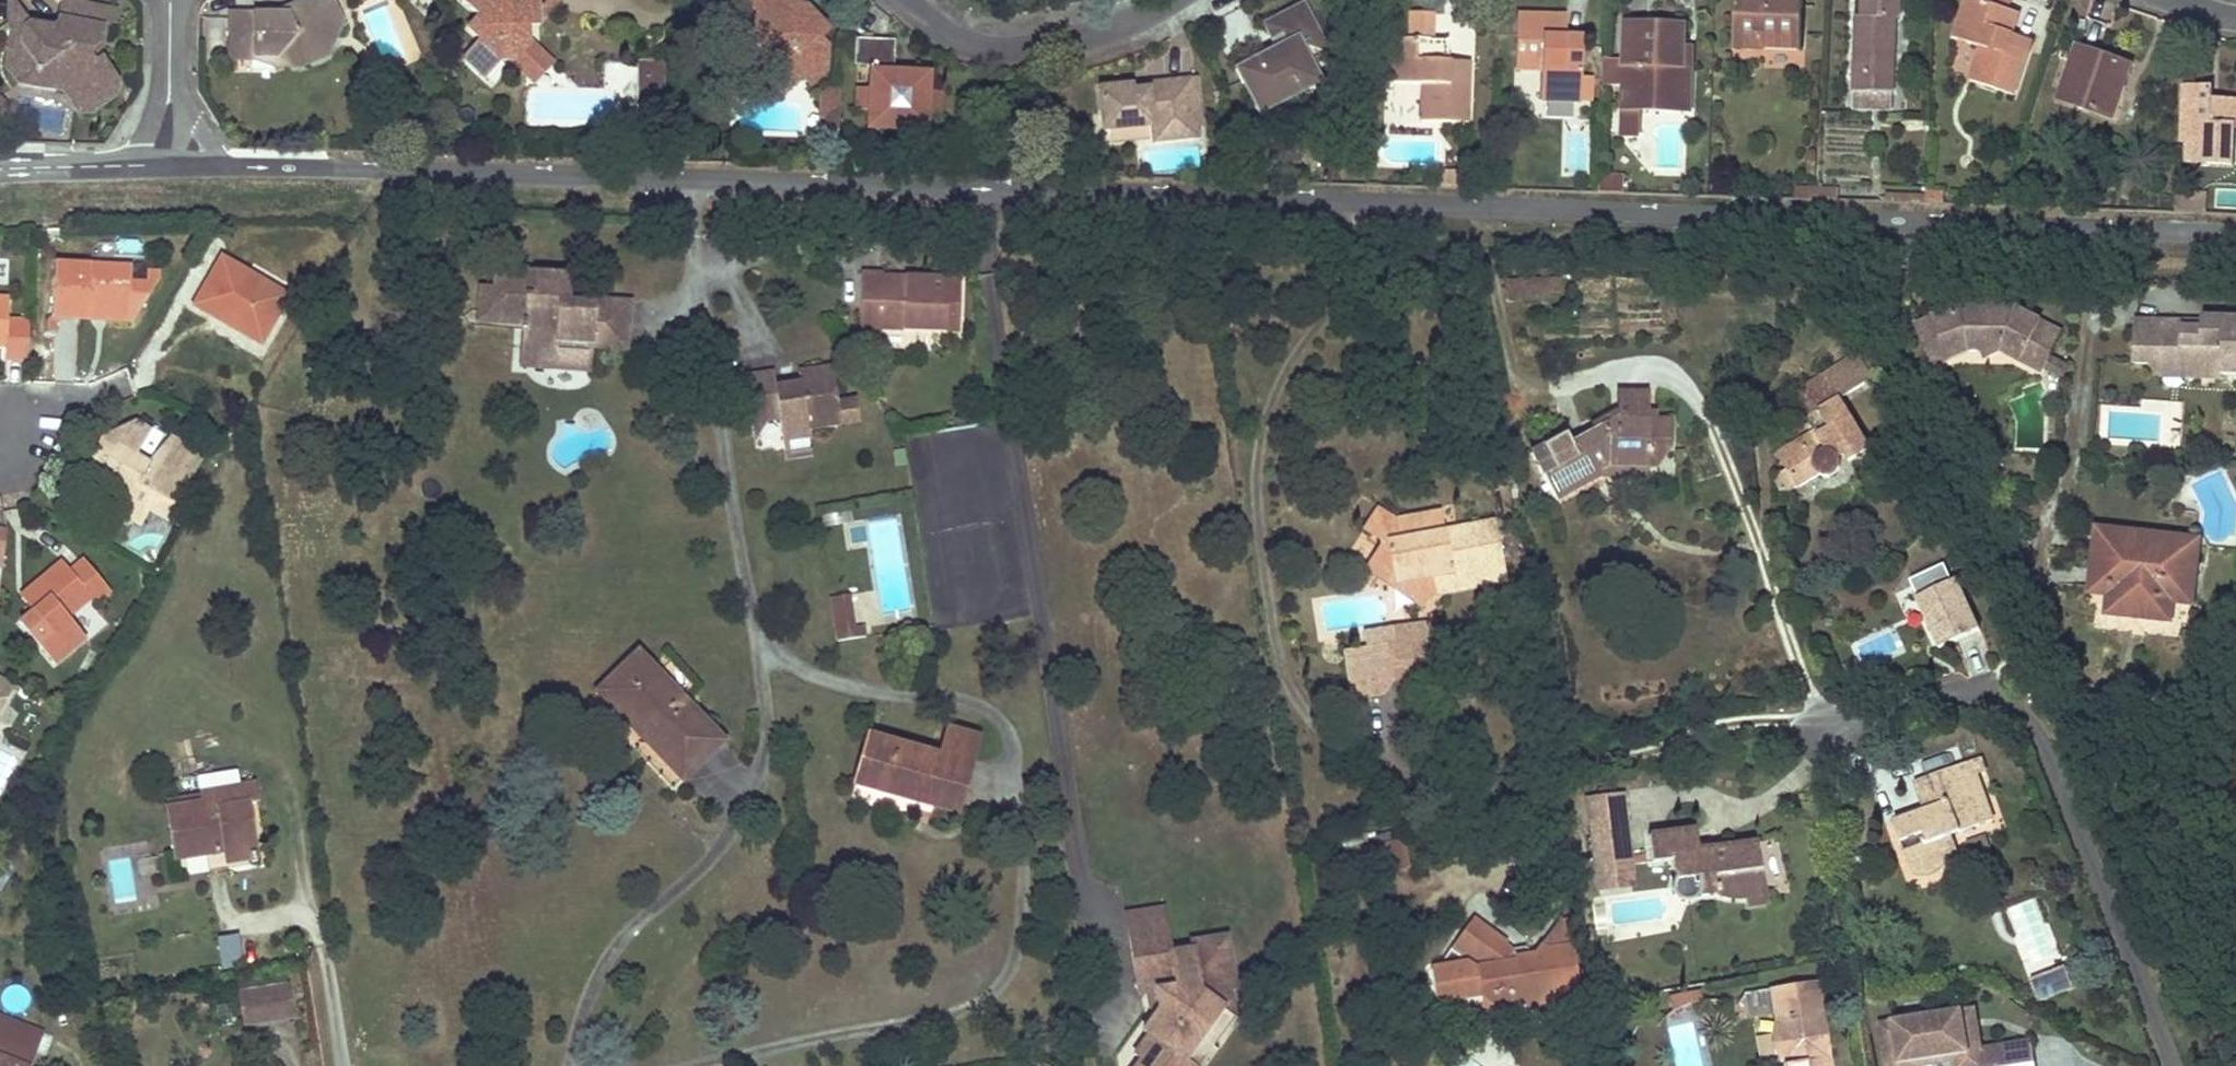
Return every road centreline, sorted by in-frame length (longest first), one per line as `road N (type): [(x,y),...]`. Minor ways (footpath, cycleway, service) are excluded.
road 1 (tertiary): [(173,161),(2235,235)]
road 2 (residential): [(2173,1065),(2025,716),(1995,702),(1959,698),(1820,717)]
road 3 (residential): [(903,0),(960,41),(995,48),(1088,35),(1166,0)]
road 4 (track): [(842,250),(696,256)]
road 5 (tertiary): [(128,161),(0,166)]
road 6 (residential): [(337,1065),(320,946)]

